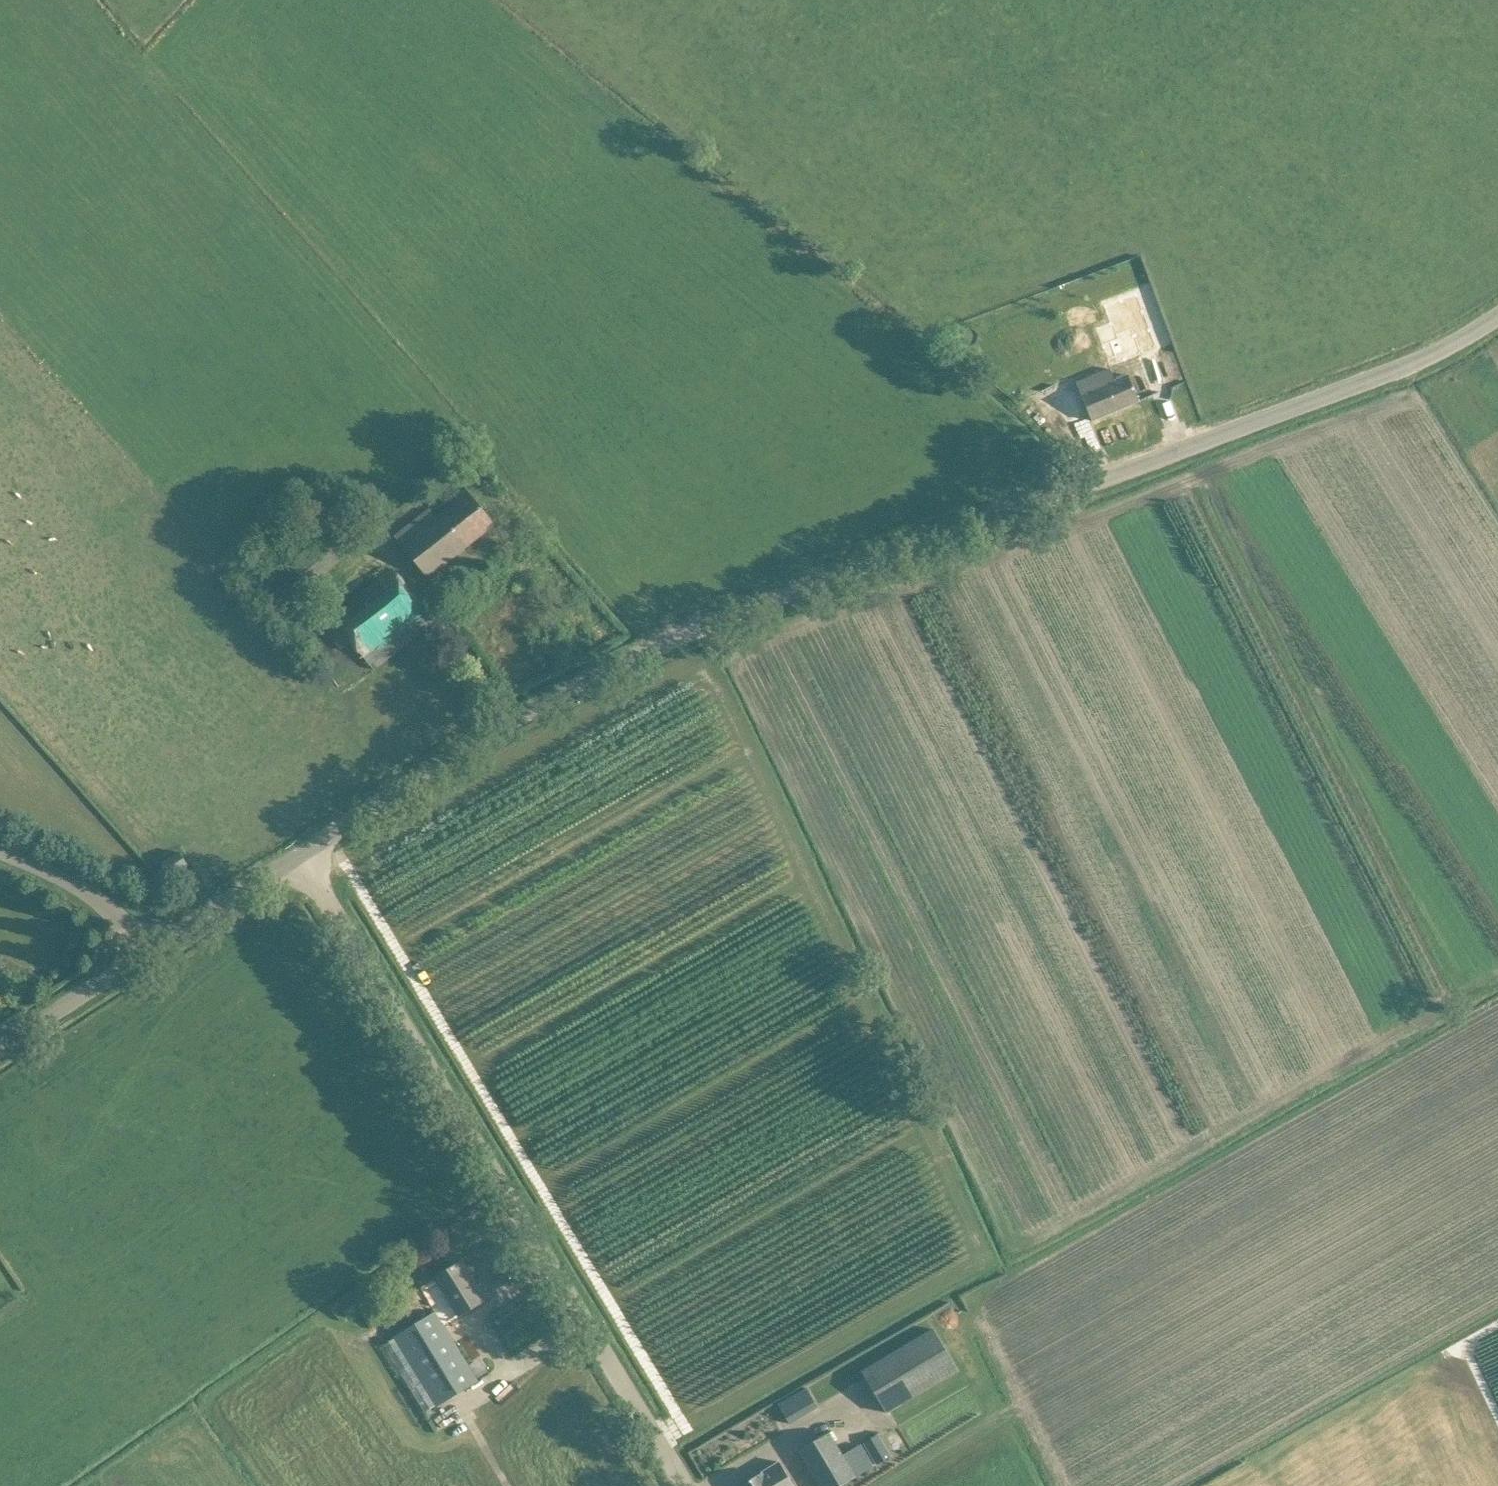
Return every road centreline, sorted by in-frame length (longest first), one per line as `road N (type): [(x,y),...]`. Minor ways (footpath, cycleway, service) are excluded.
road 1 (unclassified): [(312,869),(513,733),(661,645),(798,602),(1422,360),(1497,312)]
road 2 (unclassified): [(680,1485),(312,869)]
road 3 (unclassified): [(153,956),(117,911),(0,854)]
road 4 (unclassified): [(0,1062),(153,956)]
road 5 (unclassified): [(153,956),(312,869)]

